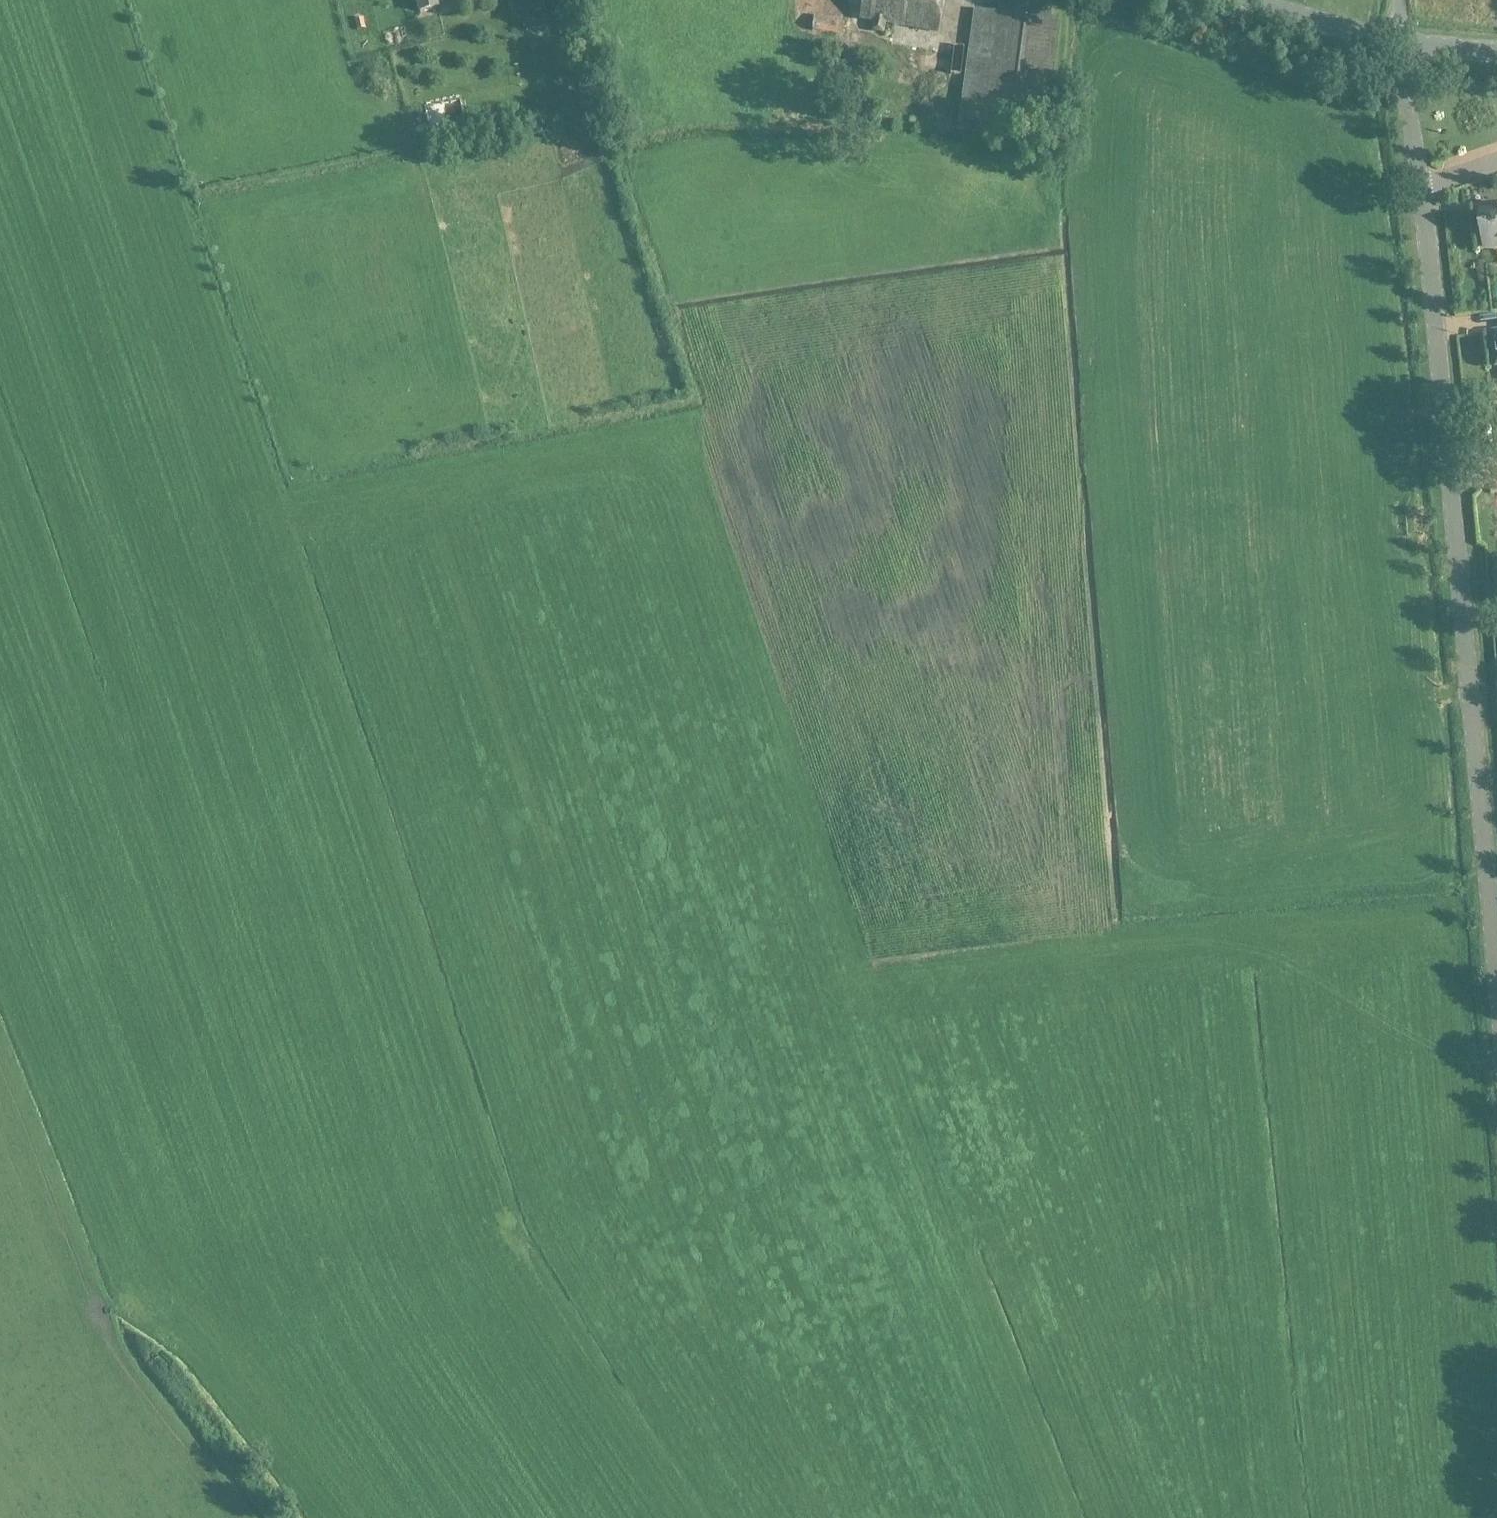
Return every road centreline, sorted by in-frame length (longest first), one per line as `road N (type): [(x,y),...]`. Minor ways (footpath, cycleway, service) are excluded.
road 1 (unclassified): [(1496,967),(1396,40)]
road 2 (unclassified): [(1262,0),(1396,40)]

